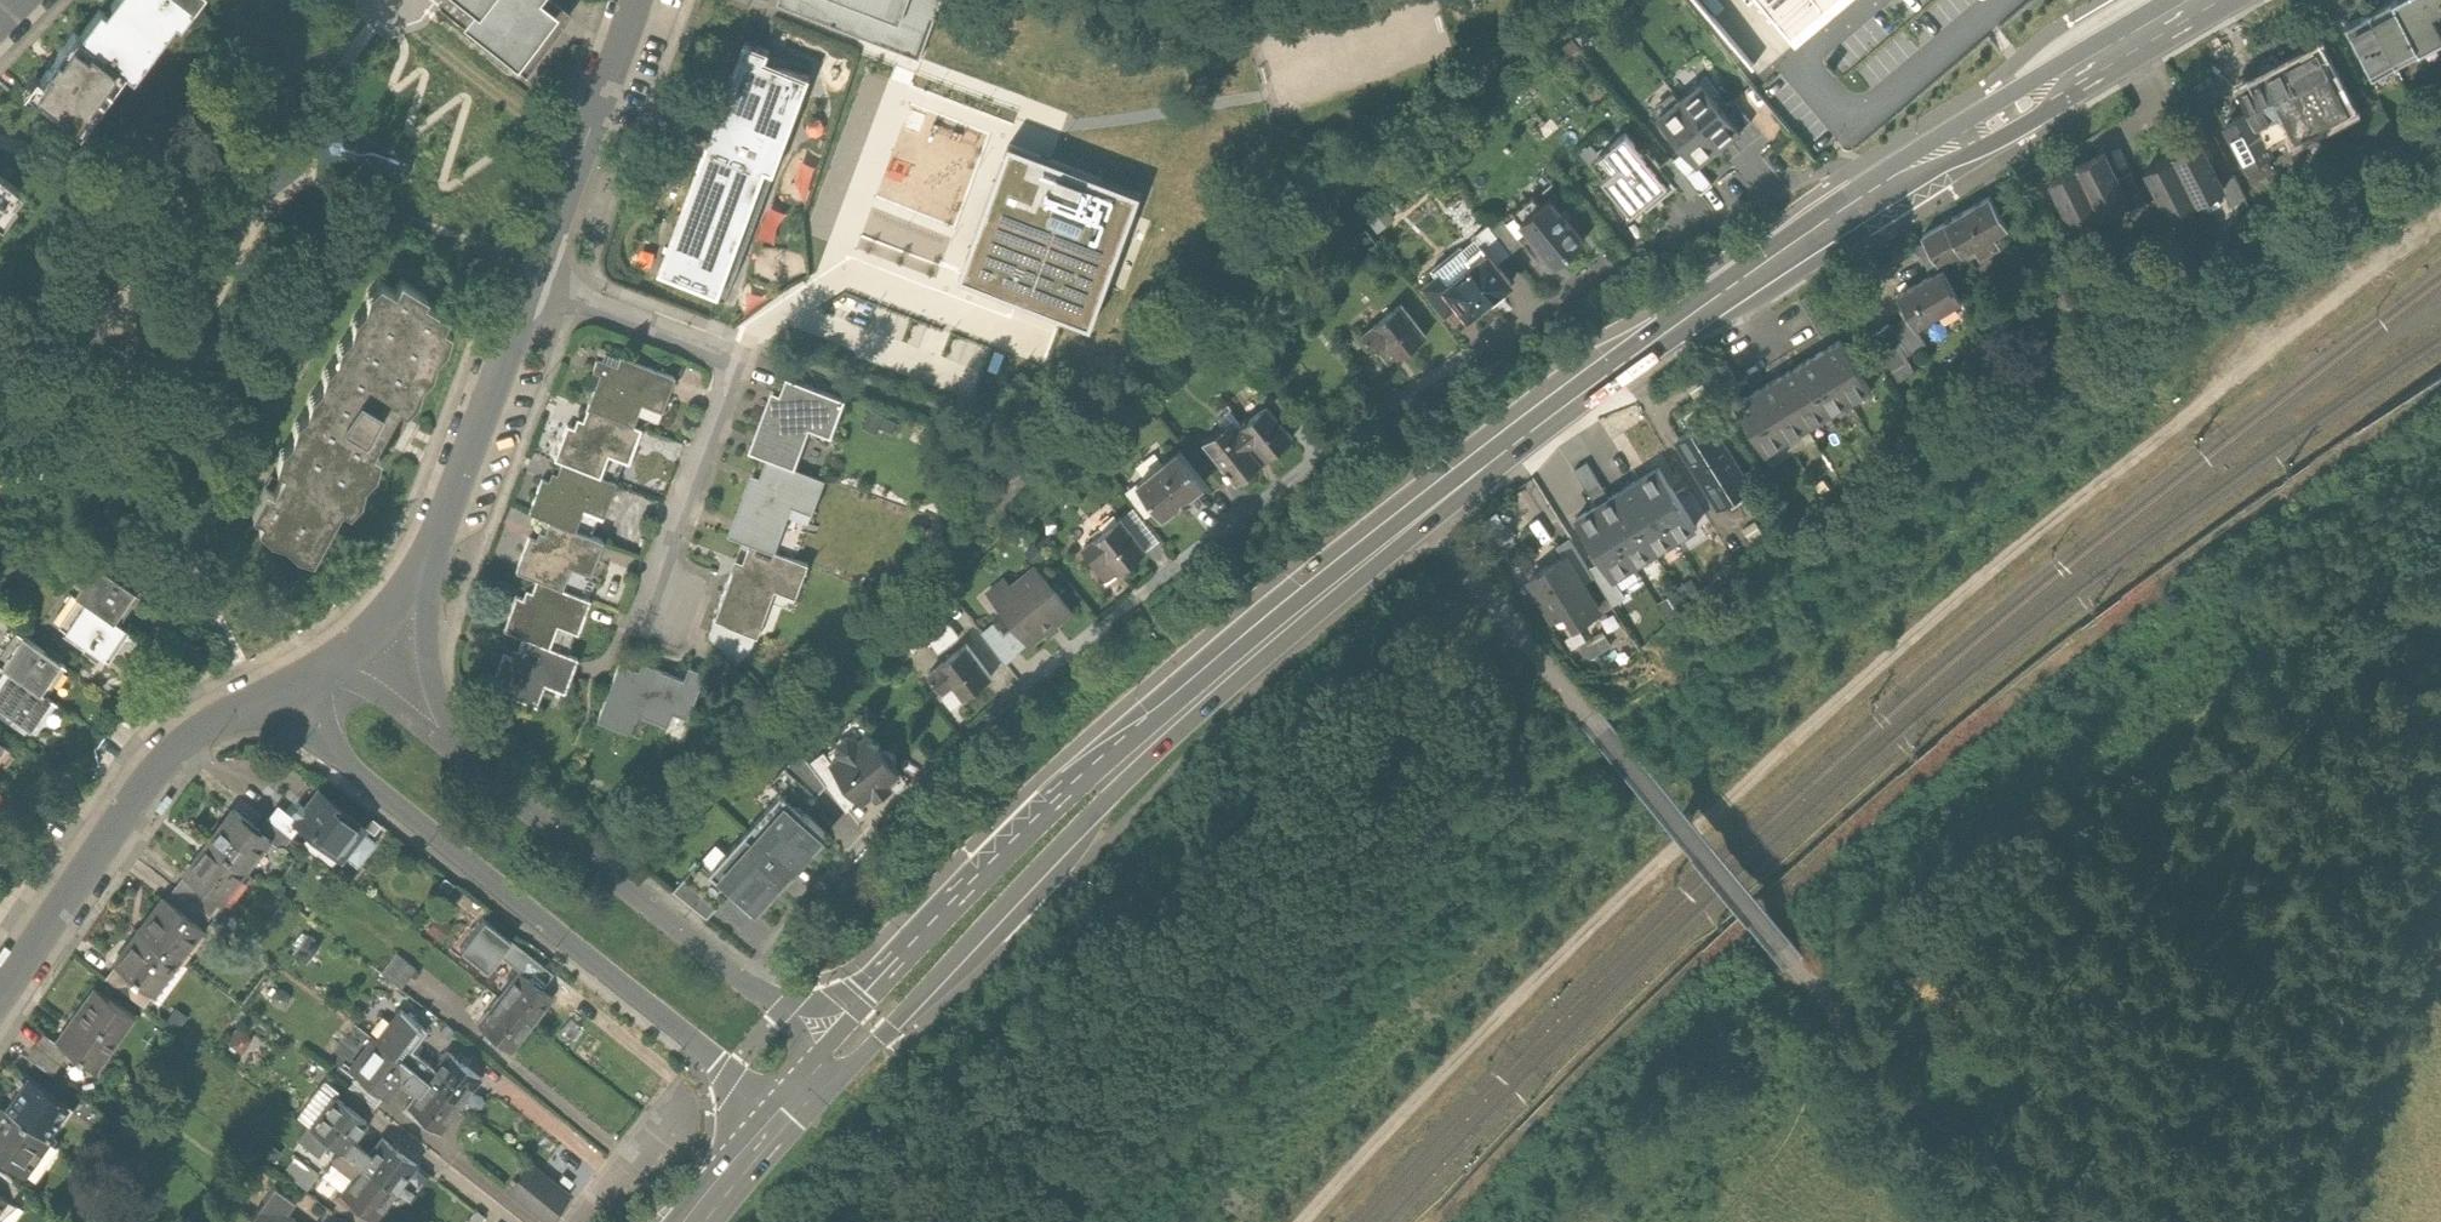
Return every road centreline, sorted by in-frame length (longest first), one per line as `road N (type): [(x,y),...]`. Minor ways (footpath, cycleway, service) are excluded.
road 1 (track): [(2440,230),(2006,568),(1758,782),(1523,998),(1310,1221)]
road 2 (residential): [(1869,192),(1848,164),(1813,170),(1534,321),(1313,460),(977,728),(856,850),(748,980)]
road 3 (primary): [(839,1046),(1110,772),(1289,622),(1667,329),(1869,192)]
road 4 (unclassified): [(290,693),(377,793),(782,1107)]
road 5 (track): [(1437,537),(1793,966)]
road 6 (residential): [(539,273),(727,351),(726,382),(664,560),(670,607)]
road 7 (residential): [(0,994),(163,769),(192,740),(290,693)]
road 8 (primary): [(1869,192),(2194,0)]
road 9 (unclassified): [(748,980),(457,753)]
road 10 (track): [(2037,1221),(1793,966)]
road 11 (residential): [(428,555),(539,273)]
road 12 (residential): [(539,273),(638,0)]
road 13 (unclassified): [(457,753),(429,678),(428,555)]
road 14 (unclassified): [(457,753),(329,669)]
road 15 (residential): [(329,669),(381,622),(428,555)]
road 16 (primary): [(692,1221),(782,1107)]
road 17 (residential): [(666,1114),(579,1221)]

